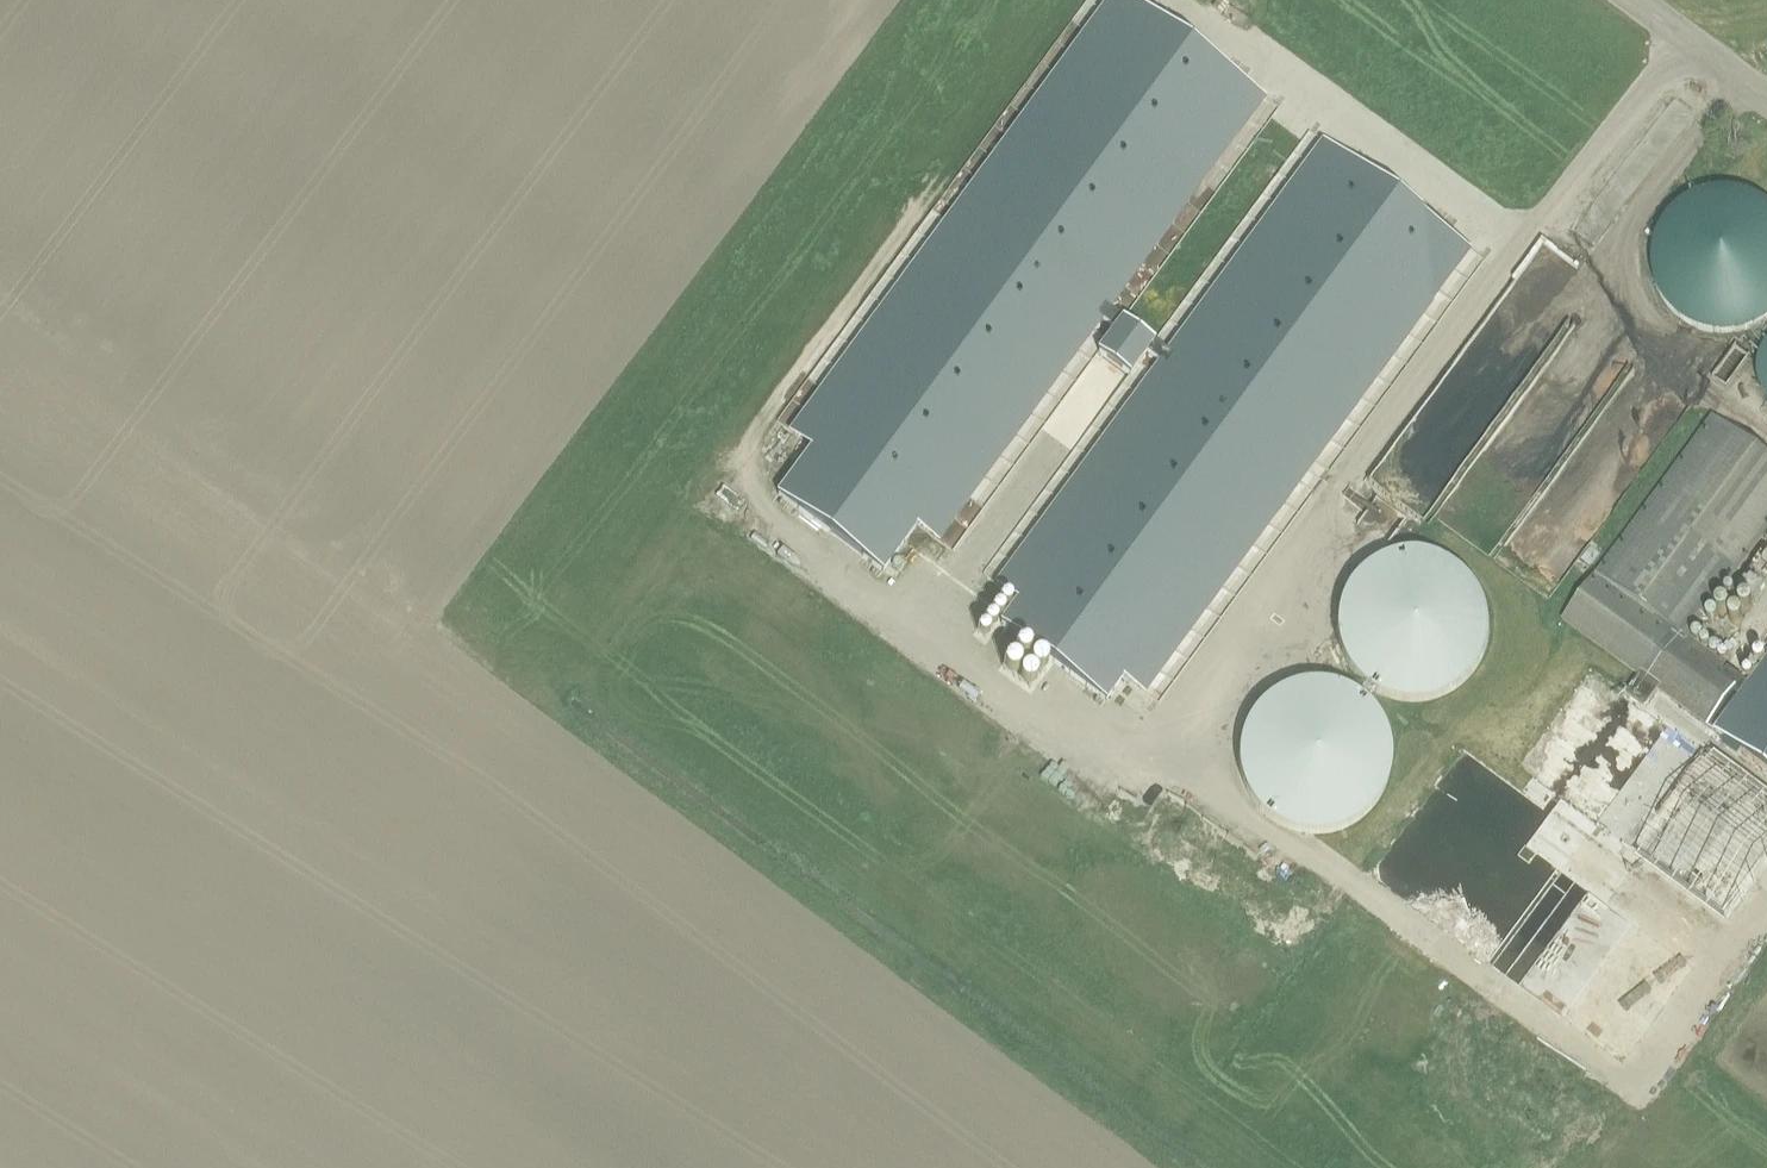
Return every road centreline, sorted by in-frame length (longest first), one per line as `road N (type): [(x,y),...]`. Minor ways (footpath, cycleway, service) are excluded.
road 1 (tertiary): [(1766,102),(1632,0)]

